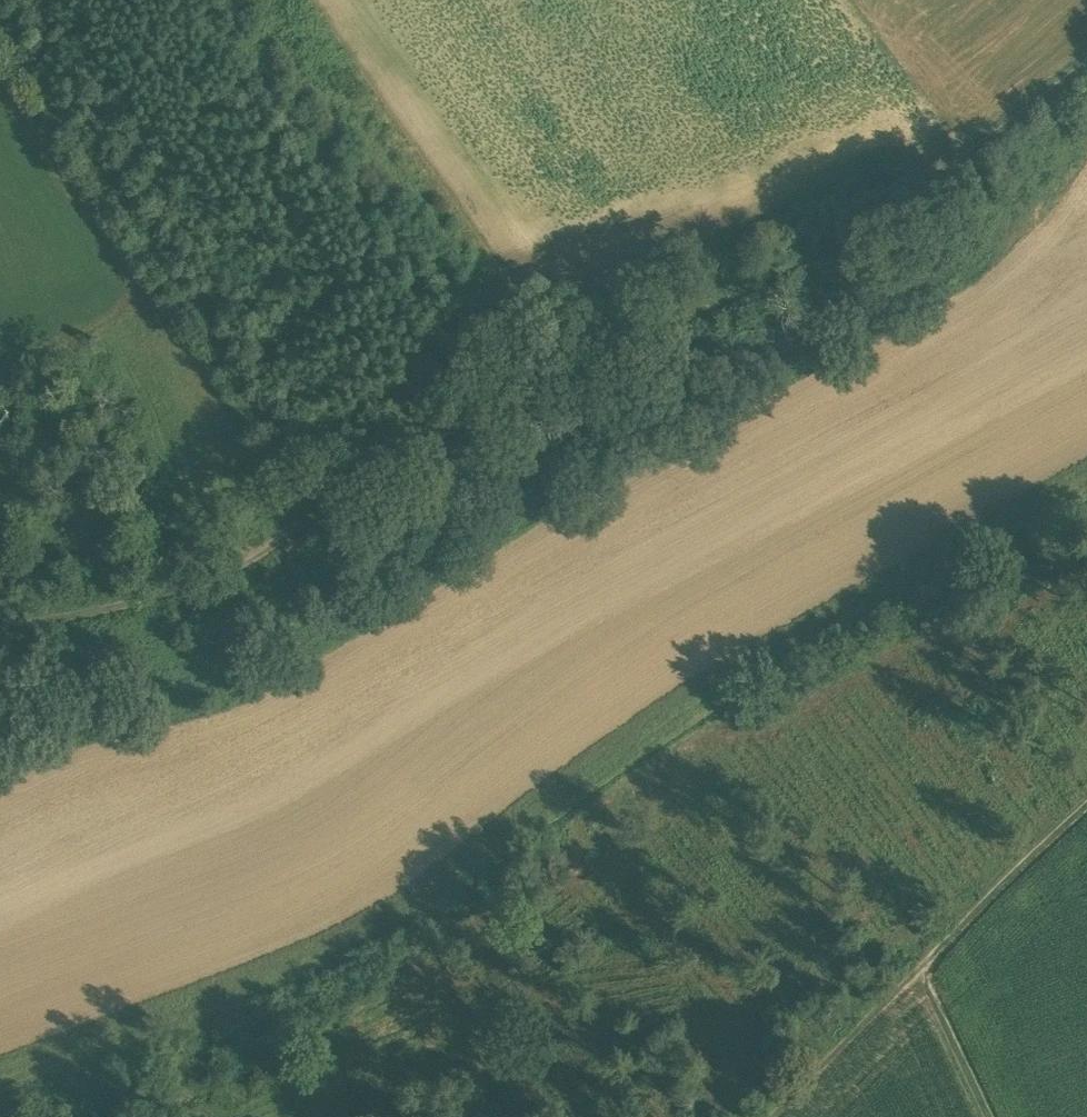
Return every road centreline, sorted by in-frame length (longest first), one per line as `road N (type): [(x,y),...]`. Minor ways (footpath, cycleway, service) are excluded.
road 1 (track): [(0,627),(182,592),(258,560),(486,410),(855,230),(1086,55)]
road 2 (track): [(1086,805),(760,1116)]
road 3 (track): [(990,1116),(919,970)]

